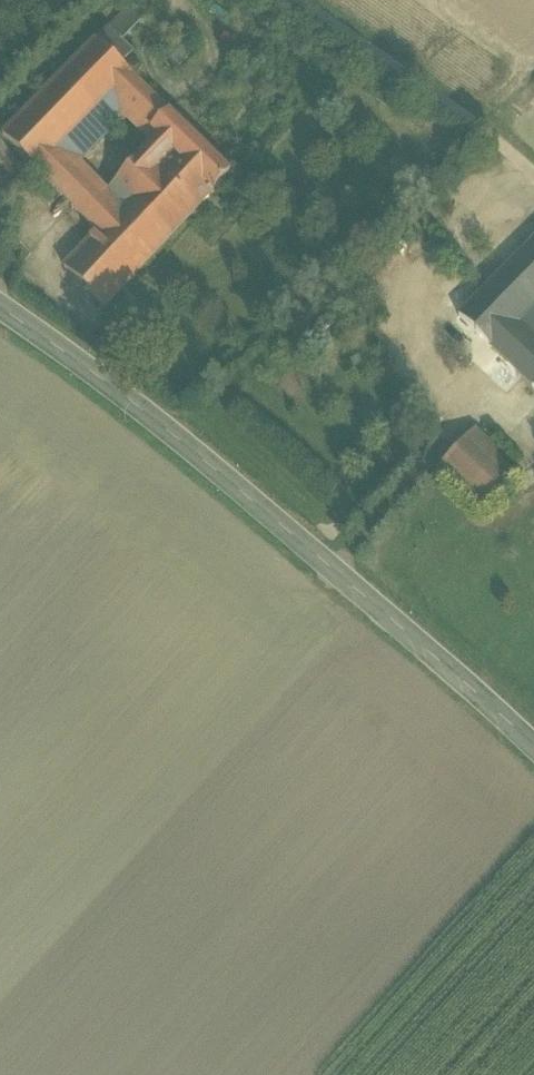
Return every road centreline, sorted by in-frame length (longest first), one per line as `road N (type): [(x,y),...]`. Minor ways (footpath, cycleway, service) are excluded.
road 1 (tertiary): [(533,749),(355,590),(0,312)]
road 2 (unclassified): [(533,178),(501,146),(292,0)]

